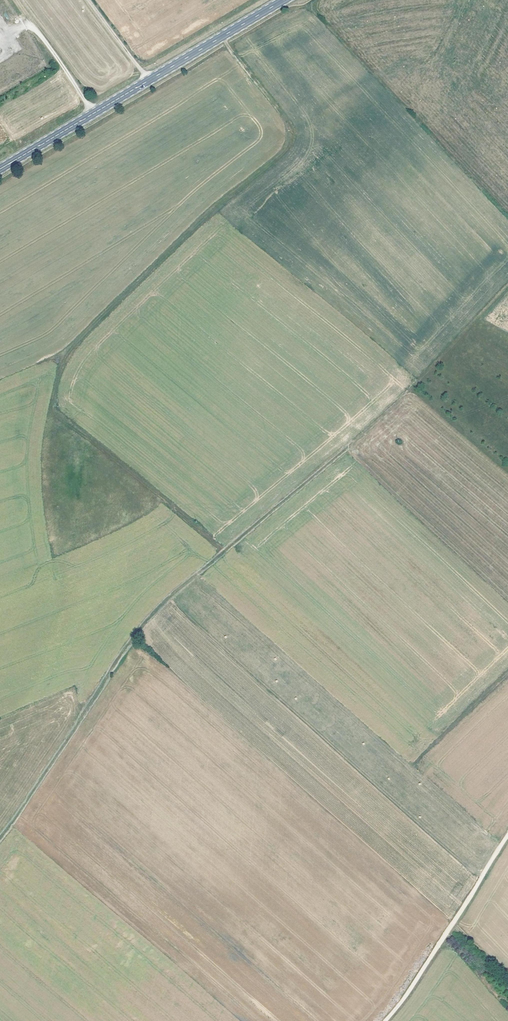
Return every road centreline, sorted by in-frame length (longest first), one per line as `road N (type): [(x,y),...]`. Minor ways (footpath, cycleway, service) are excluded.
road 1 (primary): [(284,0),(0,169)]
road 2 (track): [(507,835),(385,1020)]

